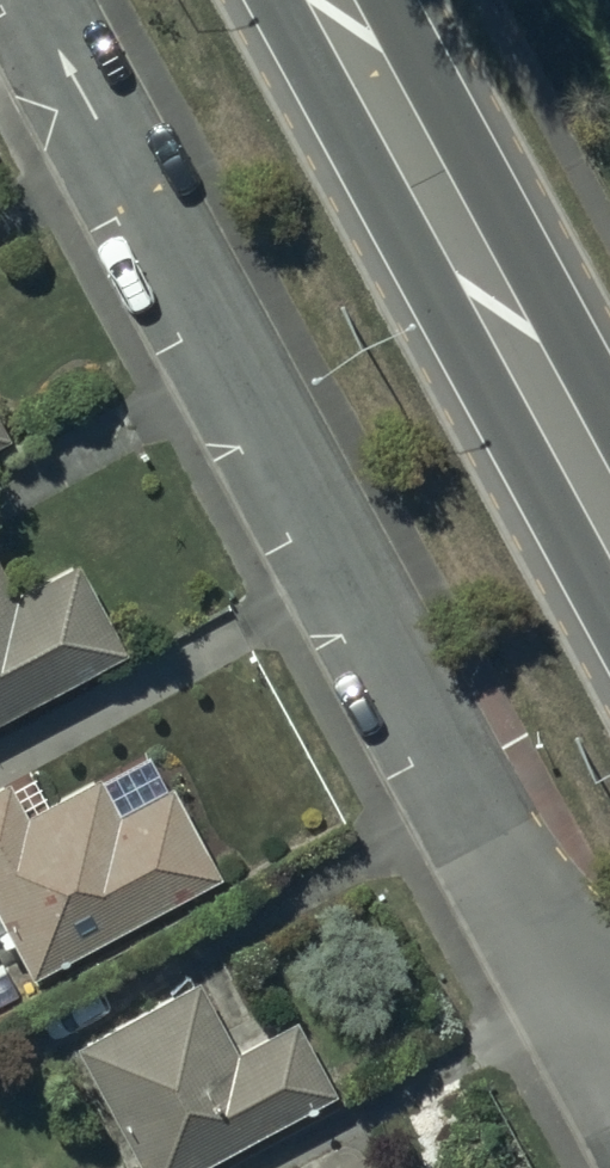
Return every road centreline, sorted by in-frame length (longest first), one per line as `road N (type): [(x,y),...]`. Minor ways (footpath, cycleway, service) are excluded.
road 1 (residential): [(501,872),(25,0)]
road 2 (trunk): [(323,0),(609,530)]
road 3 (residential): [(501,872),(609,1081)]
road 4 (residential): [(609,953),(501,872)]

